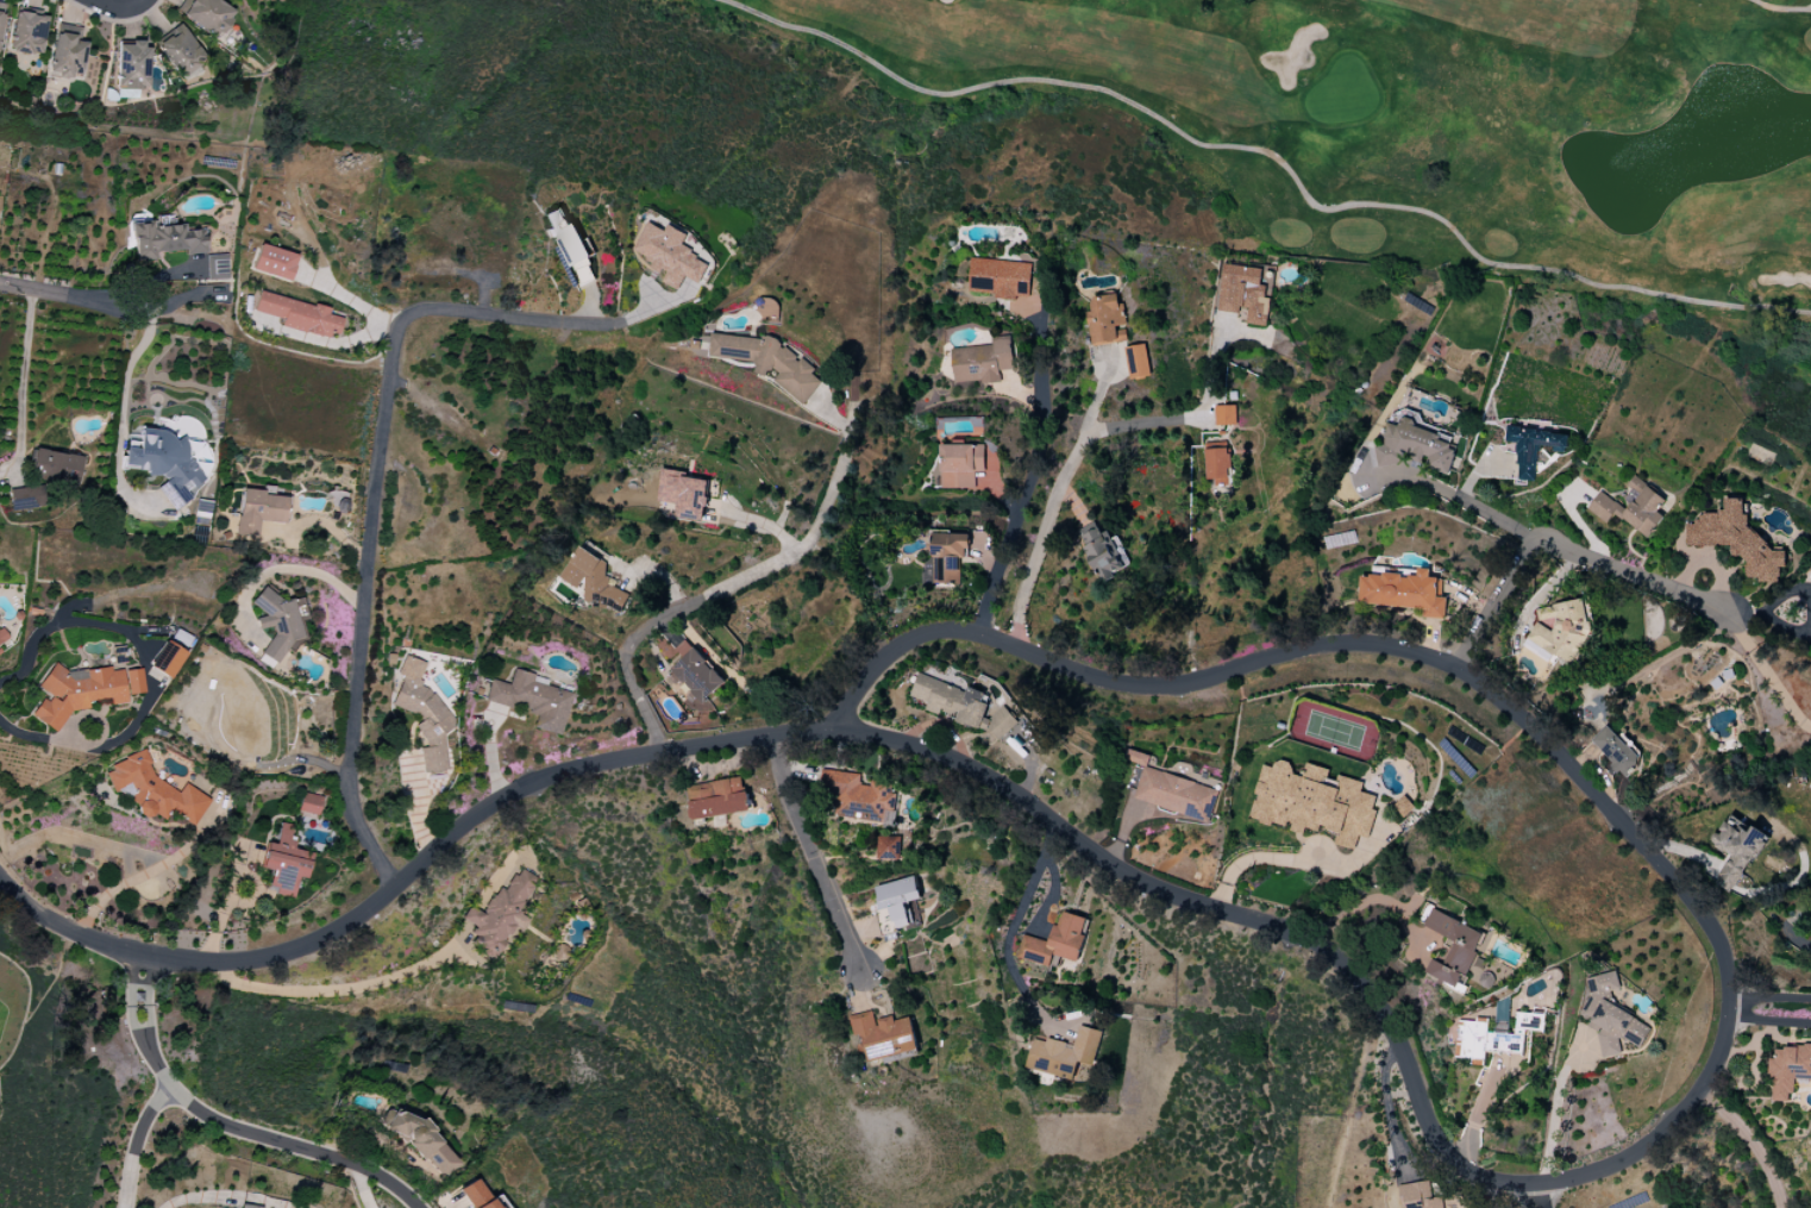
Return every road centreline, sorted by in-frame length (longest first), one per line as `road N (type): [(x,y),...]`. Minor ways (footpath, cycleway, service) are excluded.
road 1 (residential): [(834,731),(932,750),(1016,793),(1139,876),(1331,952),(1403,1045),(1431,1126),(1477,1172),(1510,1182),(1567,1178),(1631,1154),(1699,1091),(1724,1037),(1731,995),(1719,946),(1696,903),(1511,706),(1431,653),(1340,641),(1151,687),(1103,680),(963,628),(934,631),(894,649),(834,731)]
road 2 (residential): [(834,731),(665,751),(513,788),(471,814),(365,910),(306,945),(250,960),(144,954),(45,918),(0,878)]
road 3 (residential): [(395,885),(355,812),(346,774),(395,333),(431,307),(618,321)]
road 4 (residential): [(144,954),(140,1006),(150,1056),(193,1108),(218,1123),(343,1162),(389,1183),(418,1207)]
road 5 (residential): [(1455,665),(1521,559),(1541,547),(1727,609)]
road 6 (residential): [(98,746),(107,749),(130,732),(149,696),(142,651),(126,627),(63,622),(33,640),(25,665),(0,683)]
road 7 (residential): [(863,969),(783,783),(776,733)]
road 8 (residential): [(173,1088),(137,1135),(125,1207)]
road 9 (residential): [(0,286),(123,306)]

